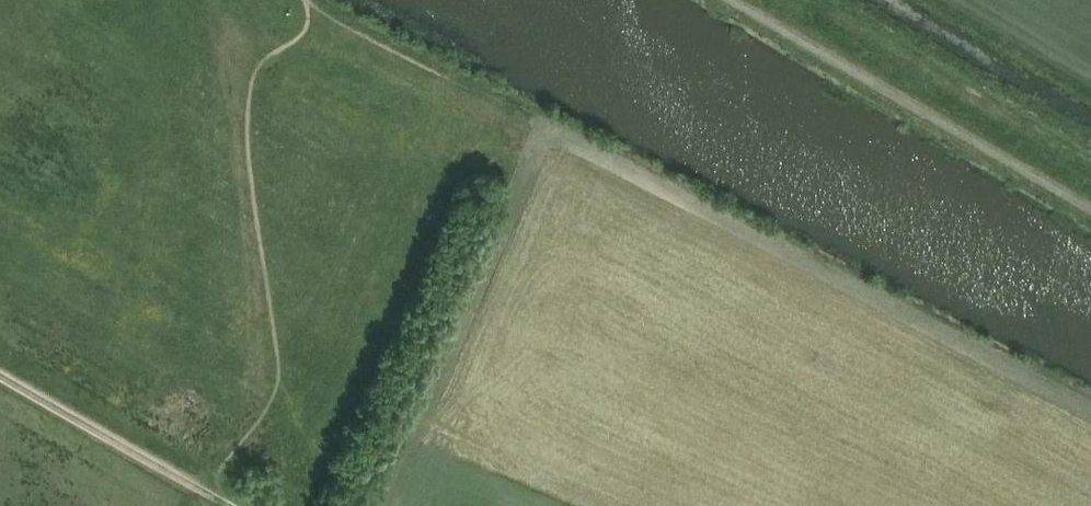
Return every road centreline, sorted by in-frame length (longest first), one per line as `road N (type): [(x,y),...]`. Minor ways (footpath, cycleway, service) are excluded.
road 1 (track): [(239,505),(0,373)]

